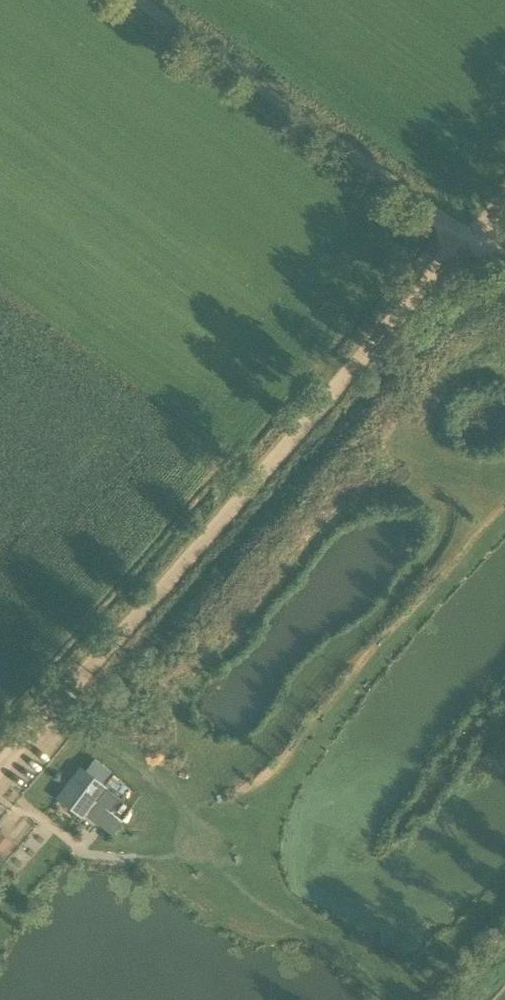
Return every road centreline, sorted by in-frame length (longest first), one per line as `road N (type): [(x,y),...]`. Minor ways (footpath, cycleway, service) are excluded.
road 1 (track): [(504,203),(0,771)]
road 2 (unclassified): [(504,264),(141,0)]

